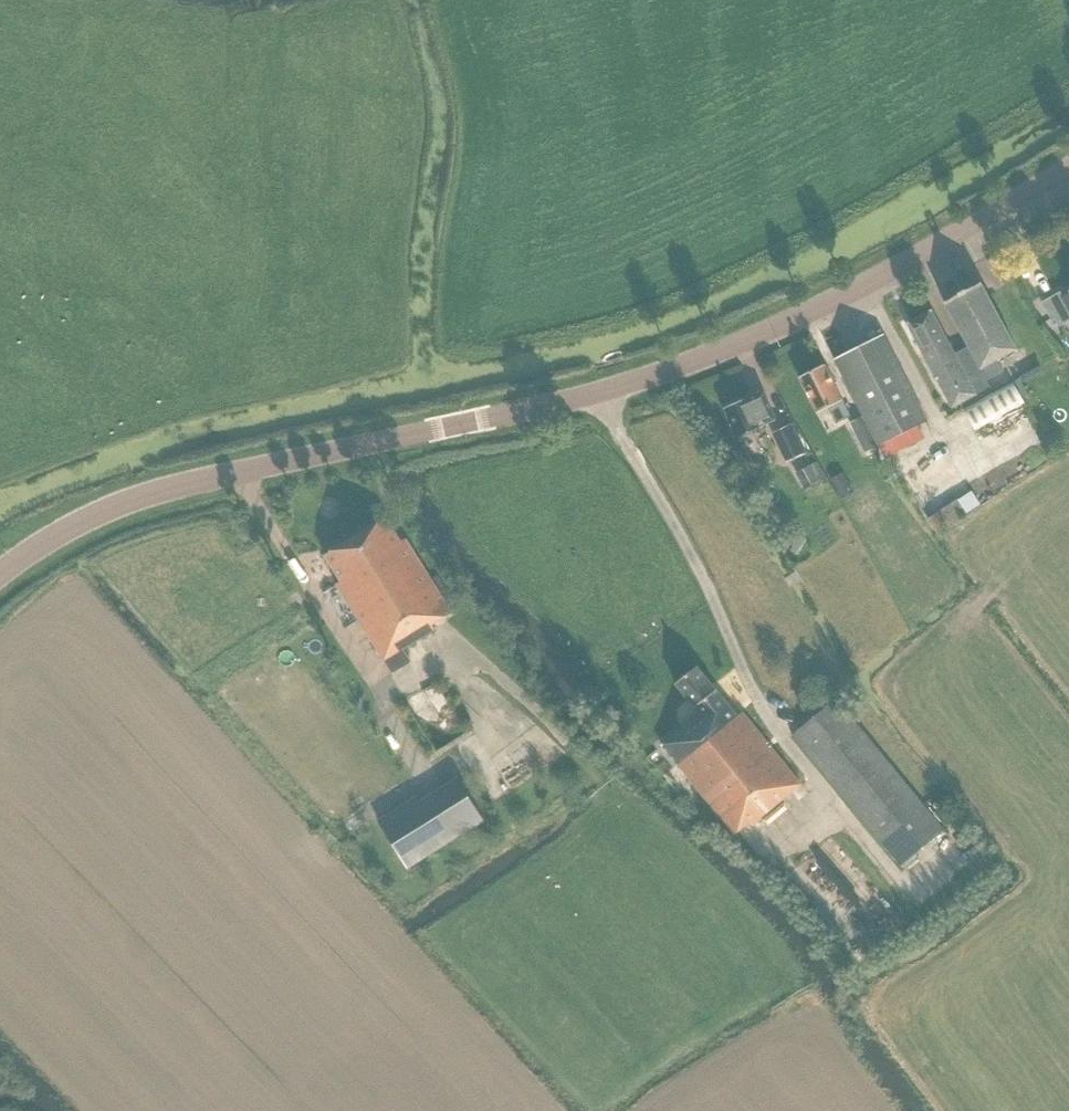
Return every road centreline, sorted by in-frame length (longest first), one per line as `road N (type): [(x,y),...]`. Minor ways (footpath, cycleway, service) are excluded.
road 1 (tertiary): [(0,579),(111,516),(222,481),(674,370),(904,264),(1068,171)]

